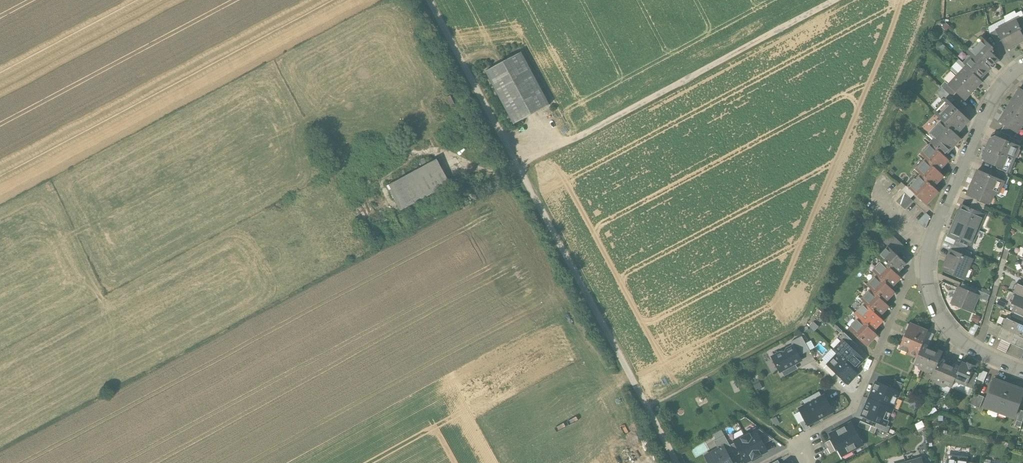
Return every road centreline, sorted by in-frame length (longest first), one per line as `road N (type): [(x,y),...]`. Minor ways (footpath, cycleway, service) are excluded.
road 1 (track): [(934,0),(804,324),(649,408)]
road 2 (track): [(429,0),(678,462)]
road 3 (track): [(519,167),(832,0)]
road 4 (residential): [(927,268),(996,92),(1022,66)]
road 5 (residential): [(1022,371),(976,351),(945,325),(927,268)]
road 6 (residential): [(797,447),(852,412),(875,360)]

